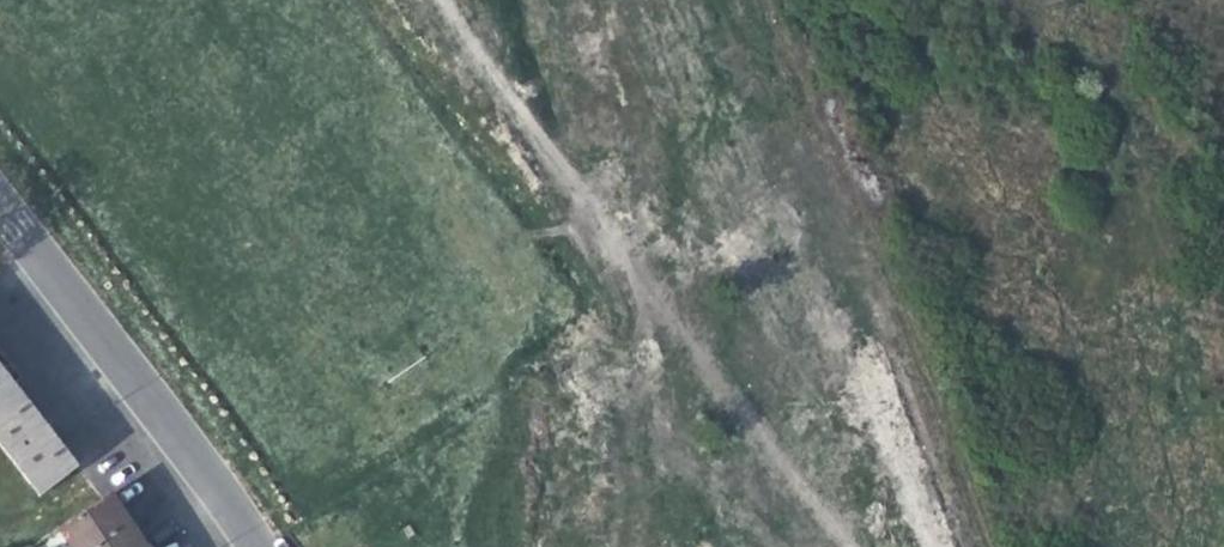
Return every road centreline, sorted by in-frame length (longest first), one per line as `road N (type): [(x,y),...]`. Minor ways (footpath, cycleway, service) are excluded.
road 1 (residential): [(0,212),(252,546)]

